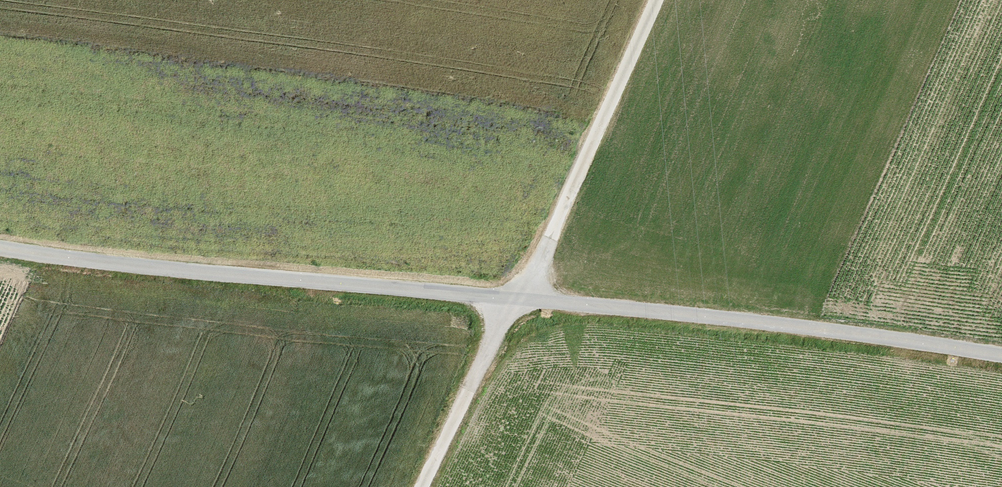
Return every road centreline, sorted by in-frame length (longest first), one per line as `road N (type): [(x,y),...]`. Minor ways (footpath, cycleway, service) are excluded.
road 1 (track): [(0,248),(808,327),(1001,355)]
road 2 (track): [(658,0),(523,299)]
road 3 (track): [(423,486),(511,298)]

